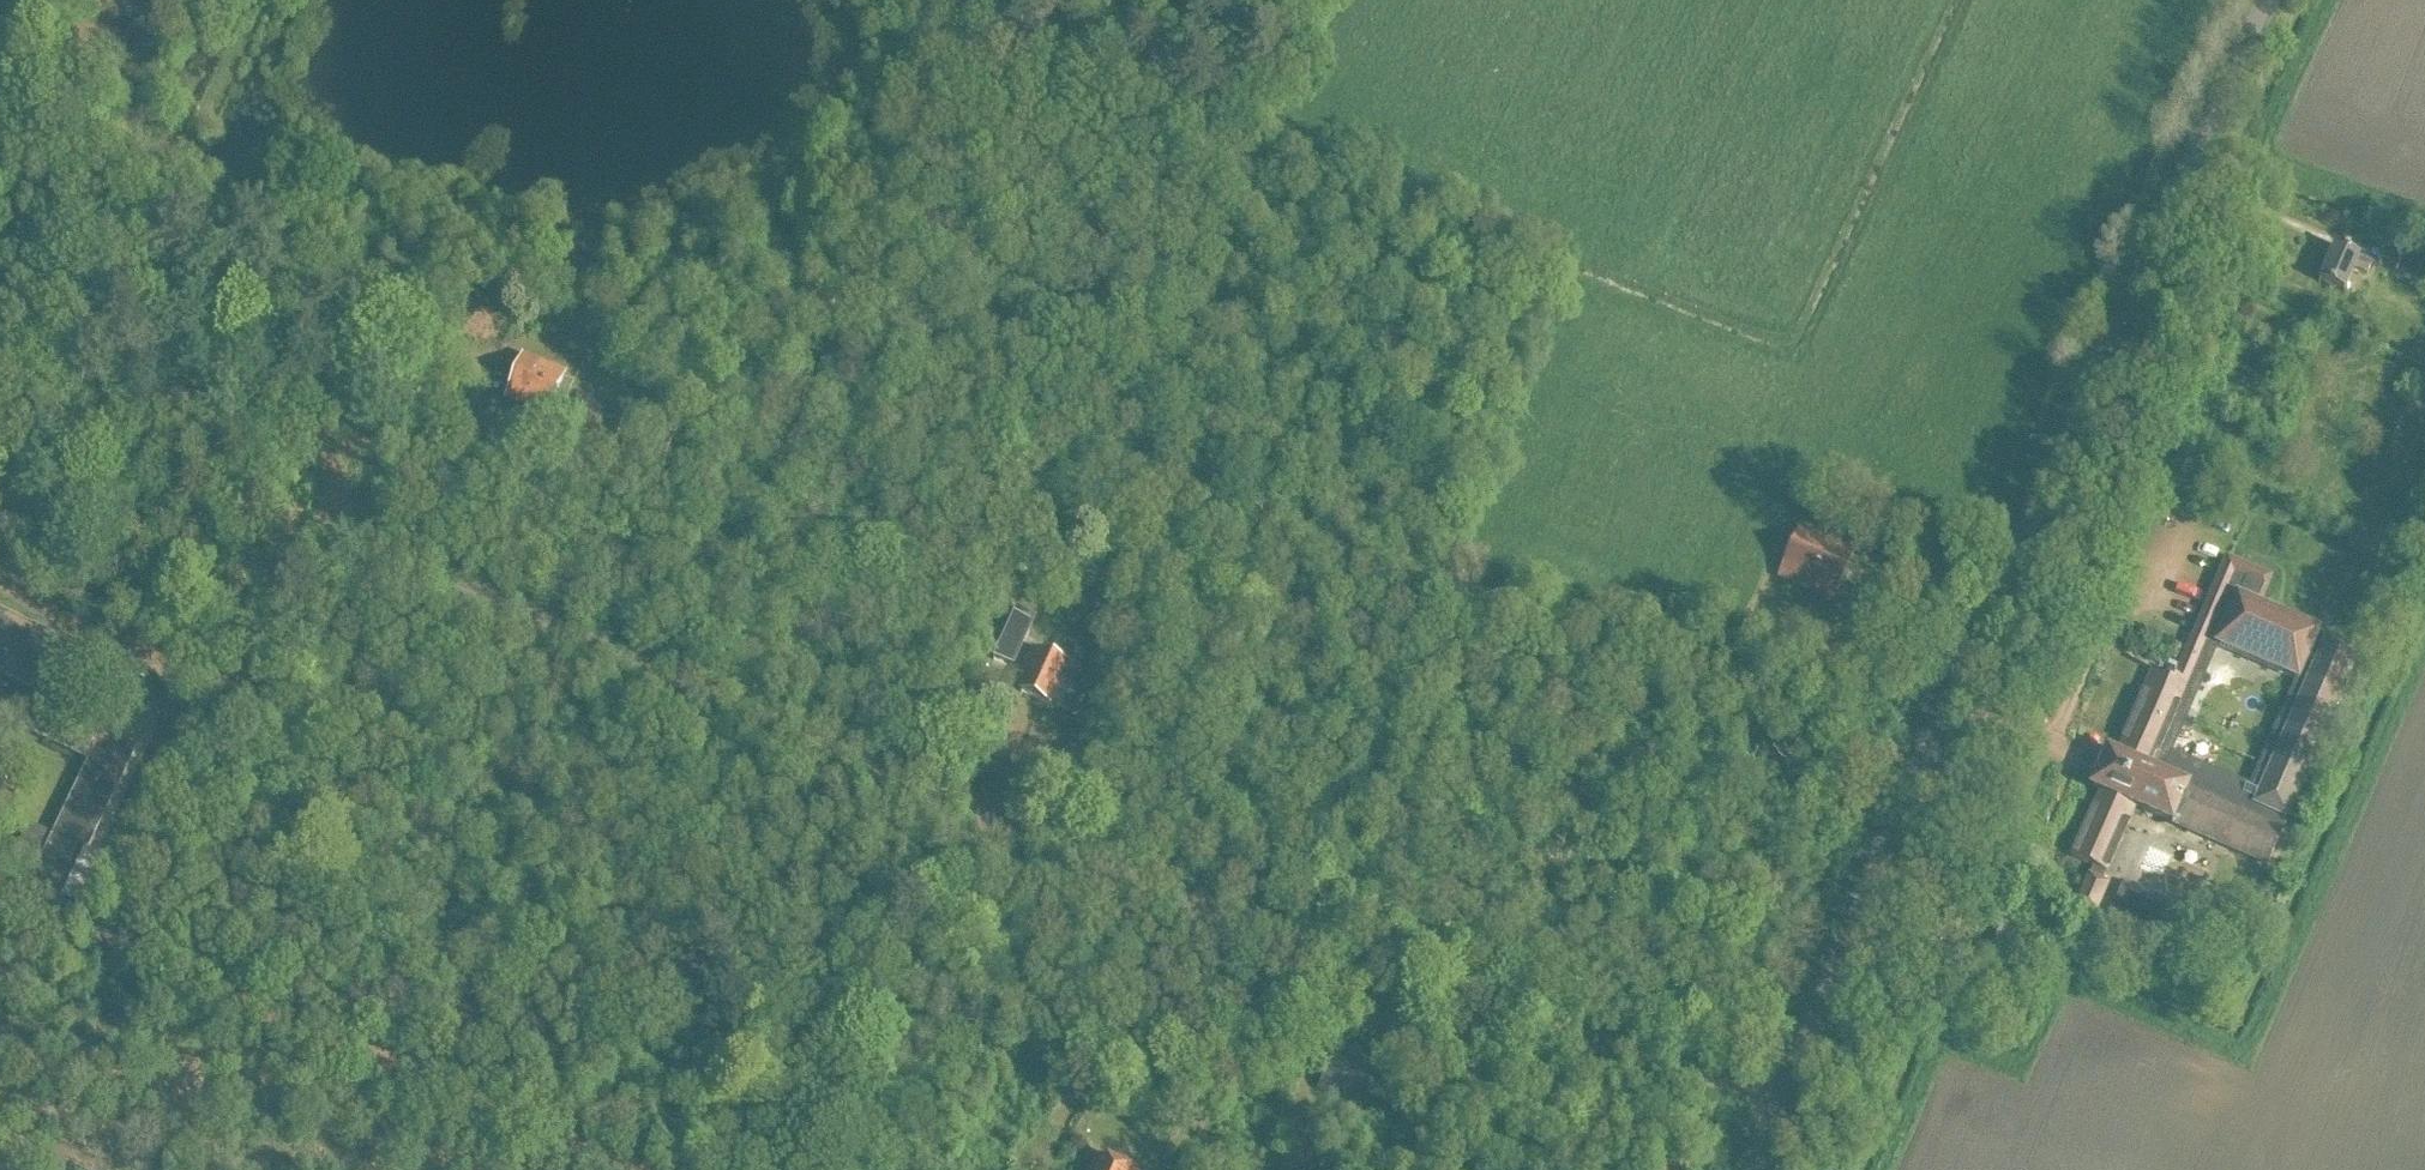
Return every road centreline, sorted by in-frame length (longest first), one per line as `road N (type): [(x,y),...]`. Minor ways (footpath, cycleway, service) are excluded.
road 1 (tertiary): [(1757,1169),(1946,711),(2268,0)]
road 2 (track): [(1873,1169),(1921,1051),(1941,1038),(2009,1067),(2055,983),(2222,1049),(2240,1052),(2254,1040),(2424,654)]
road 3 (track): [(190,973),(639,1169)]
road 4 (track): [(2181,530),(2150,600),(2114,620),(2061,731),(2045,743),(2025,740),(1946,711)]
road 5 (track): [(2424,218),(2275,167),(2262,144),(2332,0)]
road 6 (track): [(0,895),(190,973)]
road 7 (track): [(382,531),(457,361)]

